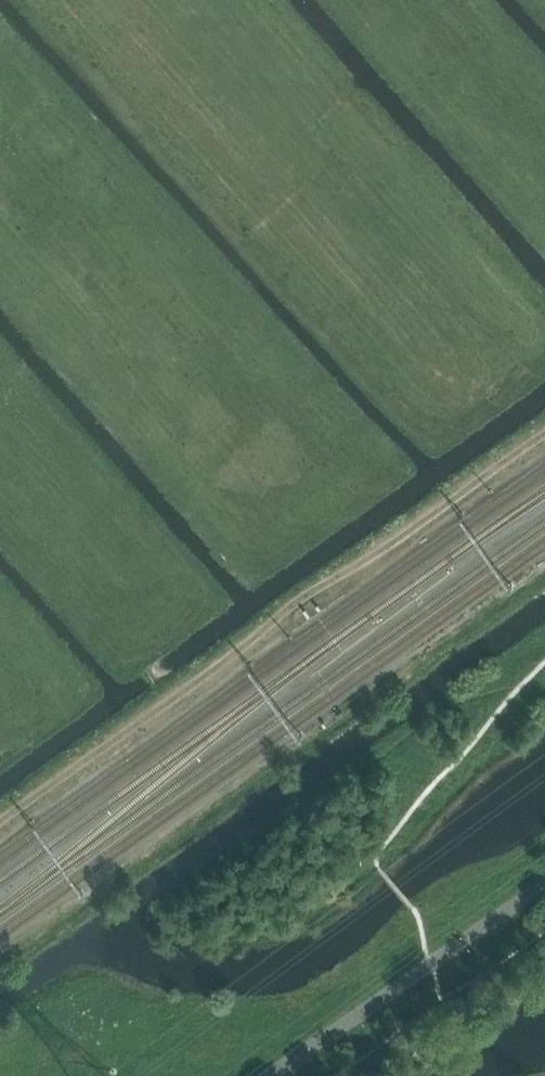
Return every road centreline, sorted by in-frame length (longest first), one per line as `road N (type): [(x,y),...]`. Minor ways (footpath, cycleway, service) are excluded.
road 1 (track): [(544,439),(0,825)]

